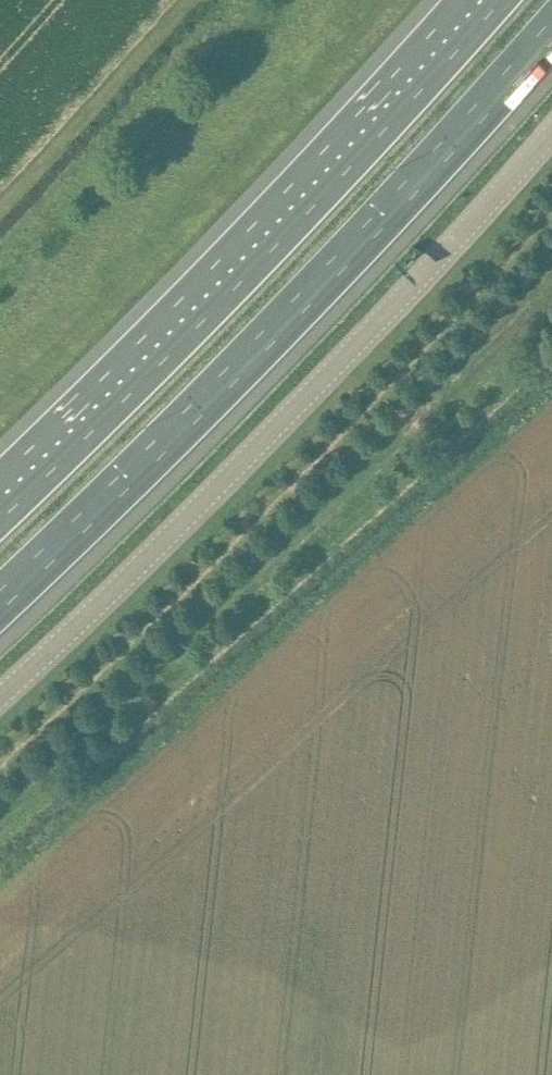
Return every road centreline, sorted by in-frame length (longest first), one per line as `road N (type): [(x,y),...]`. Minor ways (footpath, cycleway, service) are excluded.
road 1 (motorway): [(0,600),(264,340),(551,29)]
road 2 (unclassified): [(0,695),(271,431),(551,129)]
road 3 (motorway): [(480,0),(228,273),(0,497)]
road 4 (track): [(0,382),(146,248),(375,0)]
road 5 (track): [(180,0),(0,198)]

